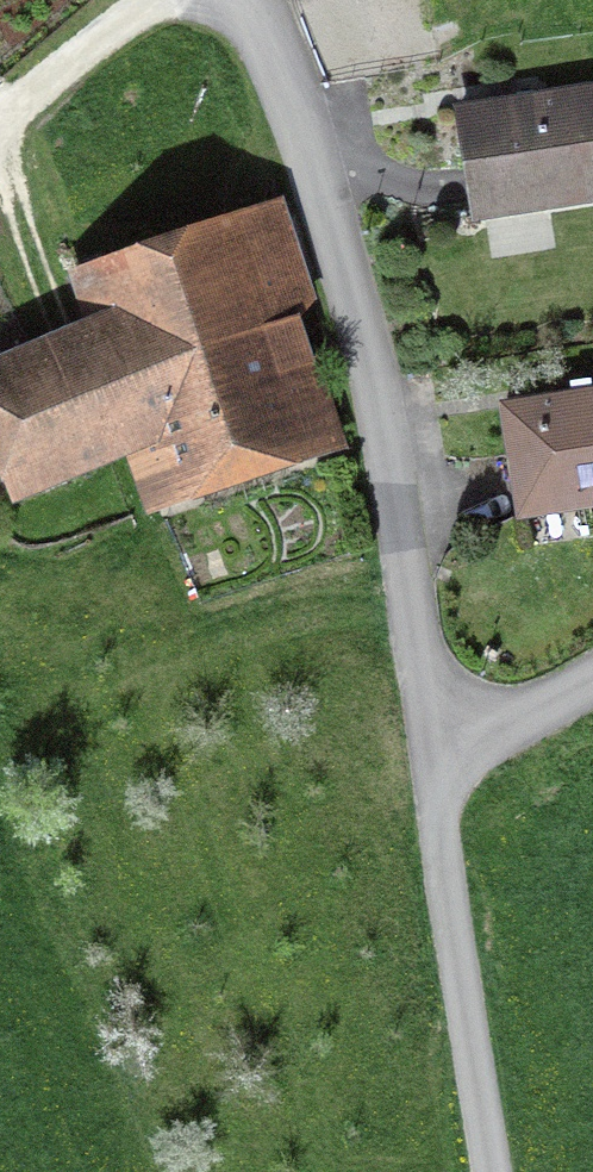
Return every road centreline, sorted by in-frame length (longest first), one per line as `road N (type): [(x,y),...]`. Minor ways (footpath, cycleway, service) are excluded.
road 1 (residential): [(247,0),(312,165),(371,362),(432,750)]
road 2 (residential): [(432,750),(493,1171)]
road 3 (residential): [(154,0),(0,124)]
road 4 (residential): [(432,750),(542,714),(592,683)]

